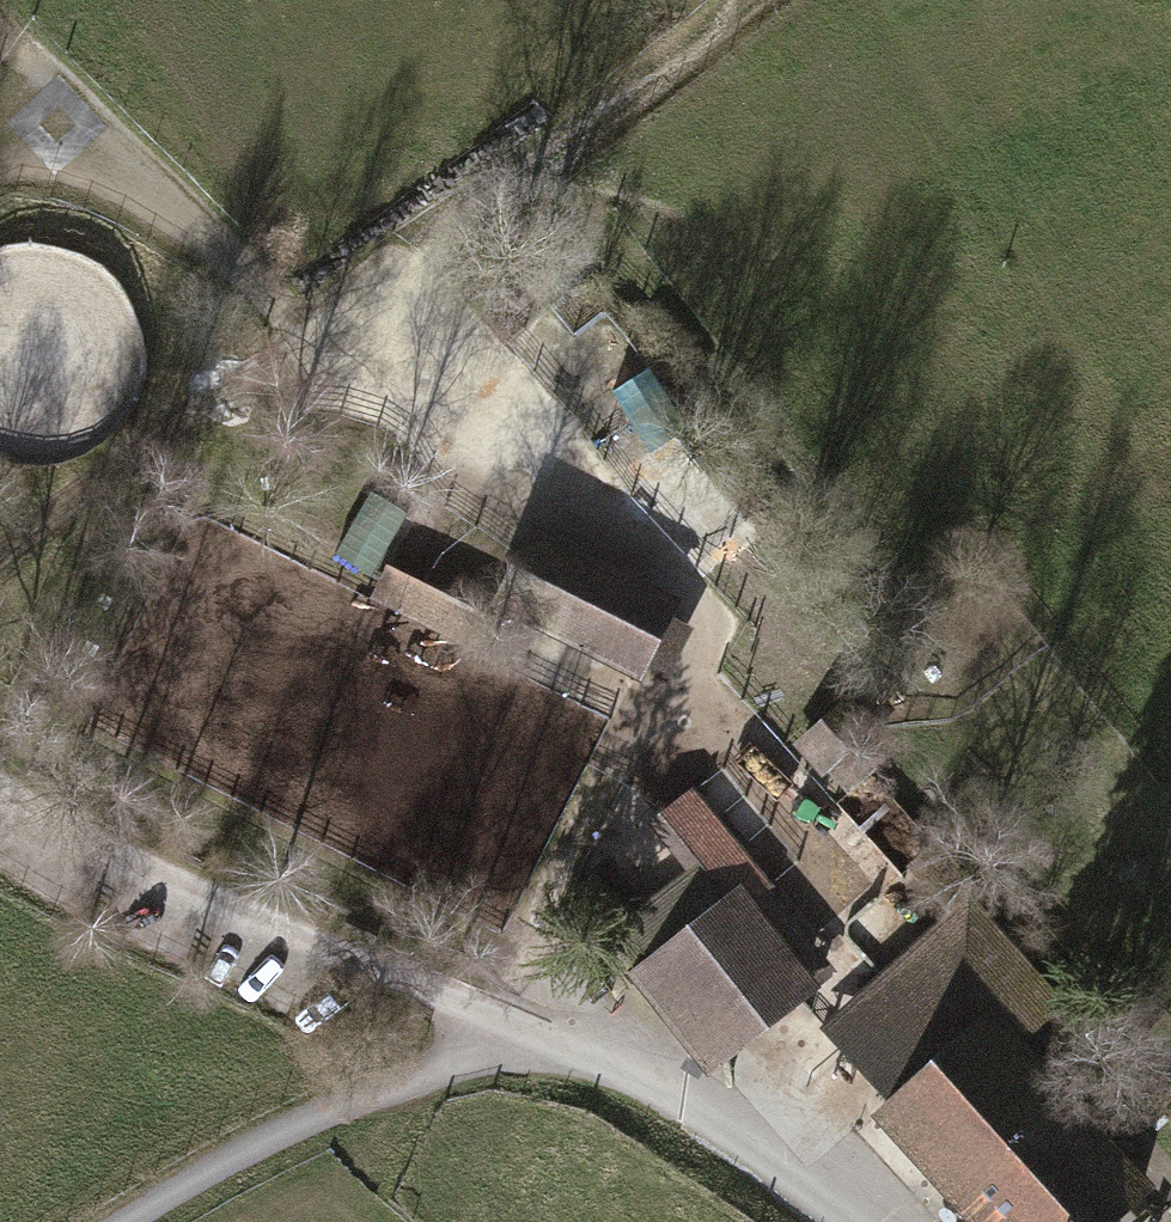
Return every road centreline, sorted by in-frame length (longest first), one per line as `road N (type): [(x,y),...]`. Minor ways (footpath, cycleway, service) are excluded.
road 1 (track): [(0,546),(729,0)]
road 2 (track): [(486,1014),(634,707),(695,652),(720,595)]
road 3 (track): [(399,249),(720,595)]
road 4 (track): [(801,1004),(859,948),(838,908),(881,868),(695,652)]
road 5 (track): [(525,1033),(216,1161),(106,1221)]

